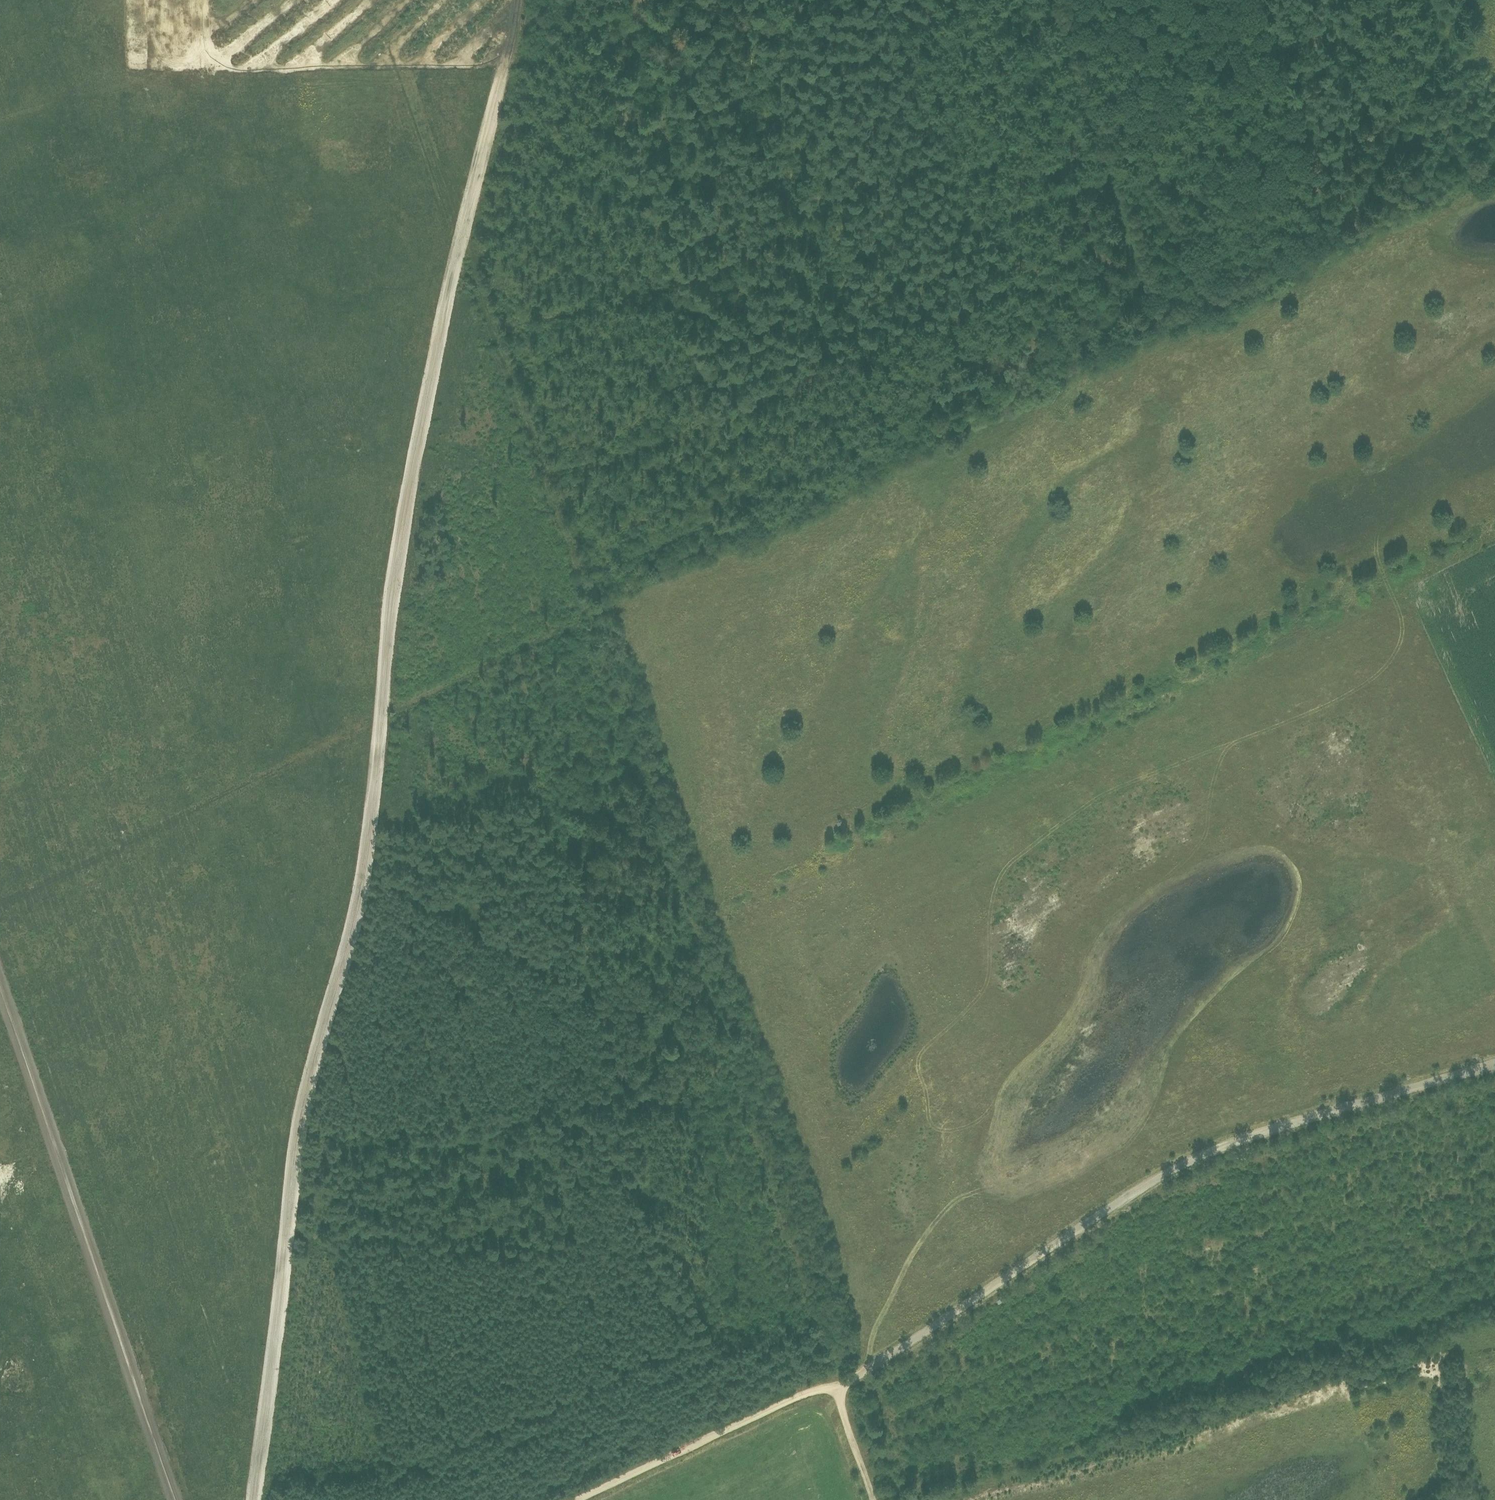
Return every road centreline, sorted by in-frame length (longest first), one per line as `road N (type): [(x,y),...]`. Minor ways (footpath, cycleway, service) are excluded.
road 1 (track): [(1494,1059),(1199,1151),(851,1377),(771,1405),(572,1499)]
road 2 (track): [(836,1384),(876,1499)]

